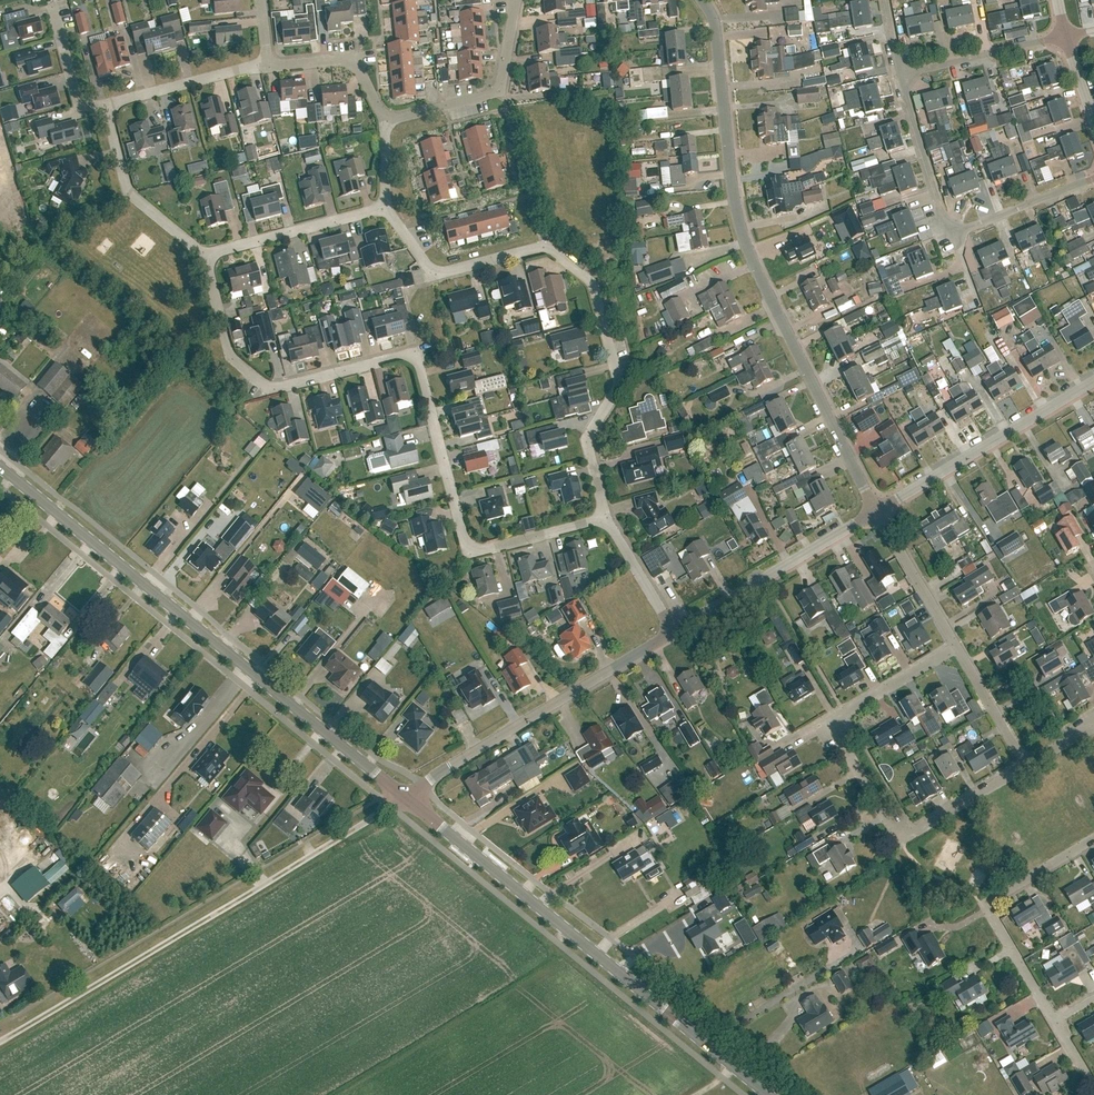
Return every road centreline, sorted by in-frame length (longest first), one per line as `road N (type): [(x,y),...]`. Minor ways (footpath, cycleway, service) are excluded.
road 1 (residential): [(605,517),(490,549),(467,545),(418,362),(404,356),(269,390),(231,357),(205,256)]
road 2 (residential): [(702,0),(716,20),(743,232),(877,511)]
road 3 (tertiary): [(405,797),(0,466)]
road 4 (residential): [(605,517),(587,442),(619,381),(593,283),(537,248),(442,272),(426,268),(383,207)]
road 5 (tertiary): [(767,1094),(405,797)]
road 6 (residential): [(1026,765),(910,834),(894,831),(838,736),(846,713),(956,645)]
road 7 (residential): [(424,784),(675,632)]
road 8 (unclassified): [(172,939),(405,797)]
road 9 (residential): [(1056,1020),(991,909),(998,896),(1093,839)]
road 10 (residential): [(877,511),(1093,381)]
road 11 (residential): [(675,632),(877,511)]
road 12 (residential): [(518,0),(500,92),(386,119)]
road 13 (track): [(0,1042),(172,939)]
road 14 (residential): [(205,256),(127,192),(106,105)]
road 15 (residential): [(383,207),(205,256)]
road 16 (residential): [(902,76),(1065,35)]
road 17 (residential): [(952,236),(902,76)]
road 18 (residential): [(106,105),(268,66)]
road 19 (residential): [(877,511),(956,645)]
road 20 (residential): [(386,119),(354,60),(268,66)]
road 21 (residential): [(952,236),(1093,178)]
road 22 (residential): [(956,645),(1026,765)]
road 23 (residential): [(675,632),(605,517)]
road 24 (residential): [(54,7),(78,105),(106,105)]

